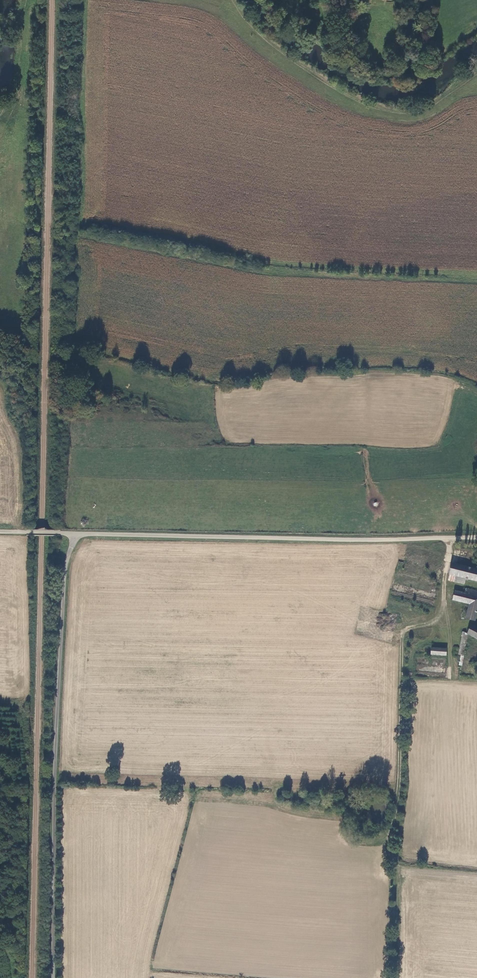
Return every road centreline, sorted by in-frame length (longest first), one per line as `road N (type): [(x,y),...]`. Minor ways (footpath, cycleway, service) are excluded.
road 1 (unclassified): [(0,531),(476,538)]
road 2 (track): [(451,538),(442,611),(402,637),(400,777),(388,845)]

